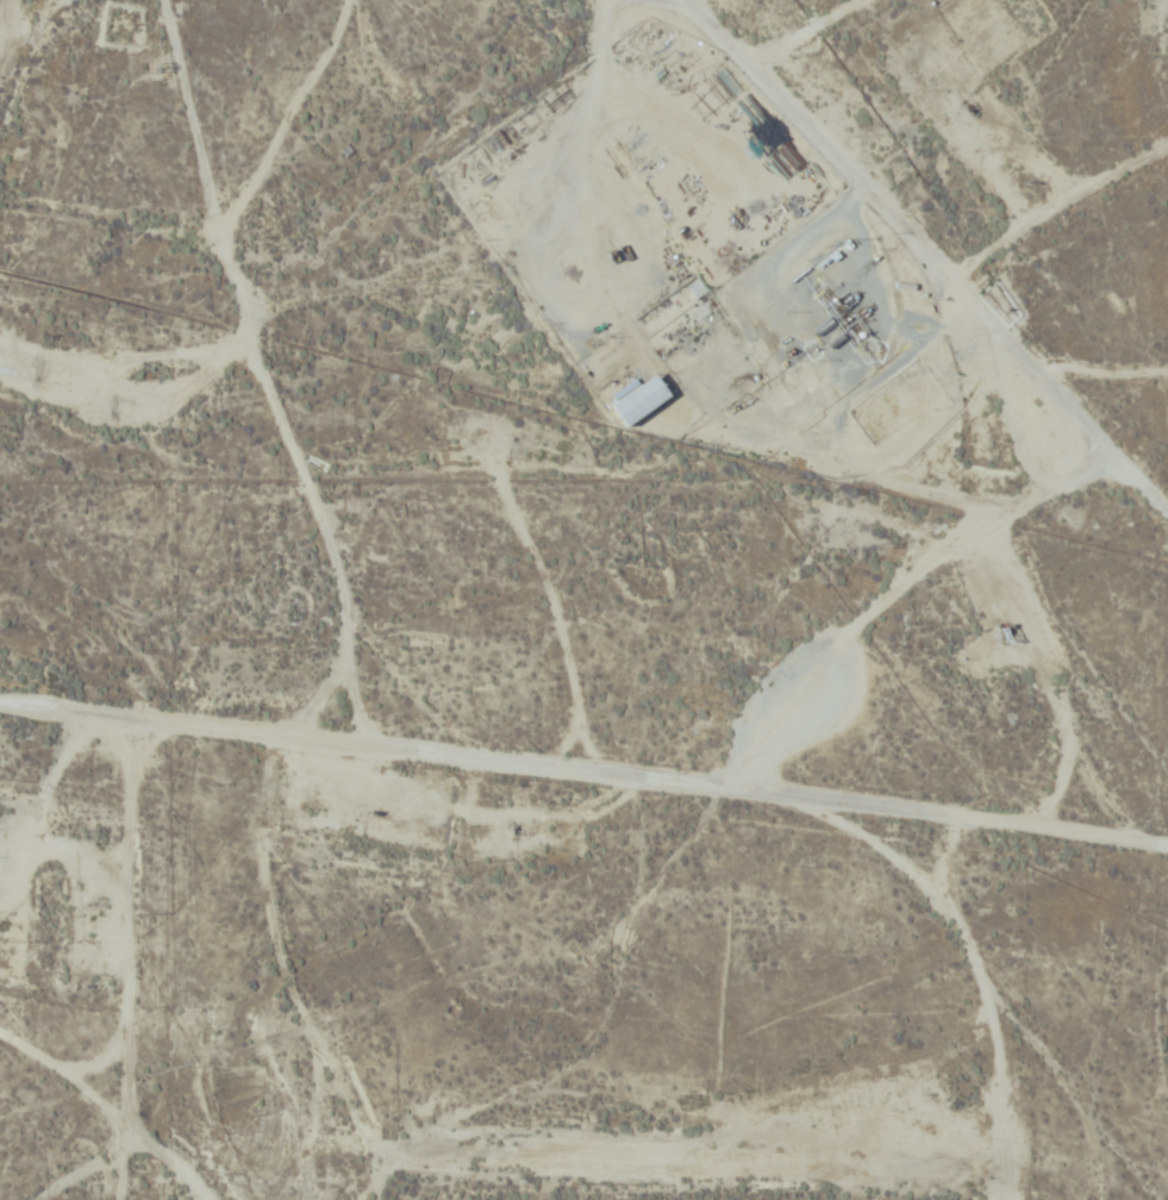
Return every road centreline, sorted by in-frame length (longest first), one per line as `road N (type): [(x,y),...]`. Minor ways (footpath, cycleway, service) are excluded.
road 1 (residential): [(0,701),(888,805),(1167,849)]
road 2 (residential): [(366,792),(314,527),(163,155),(145,63),(125,43),(119,0)]
road 3 (residential): [(1167,537),(669,0)]

